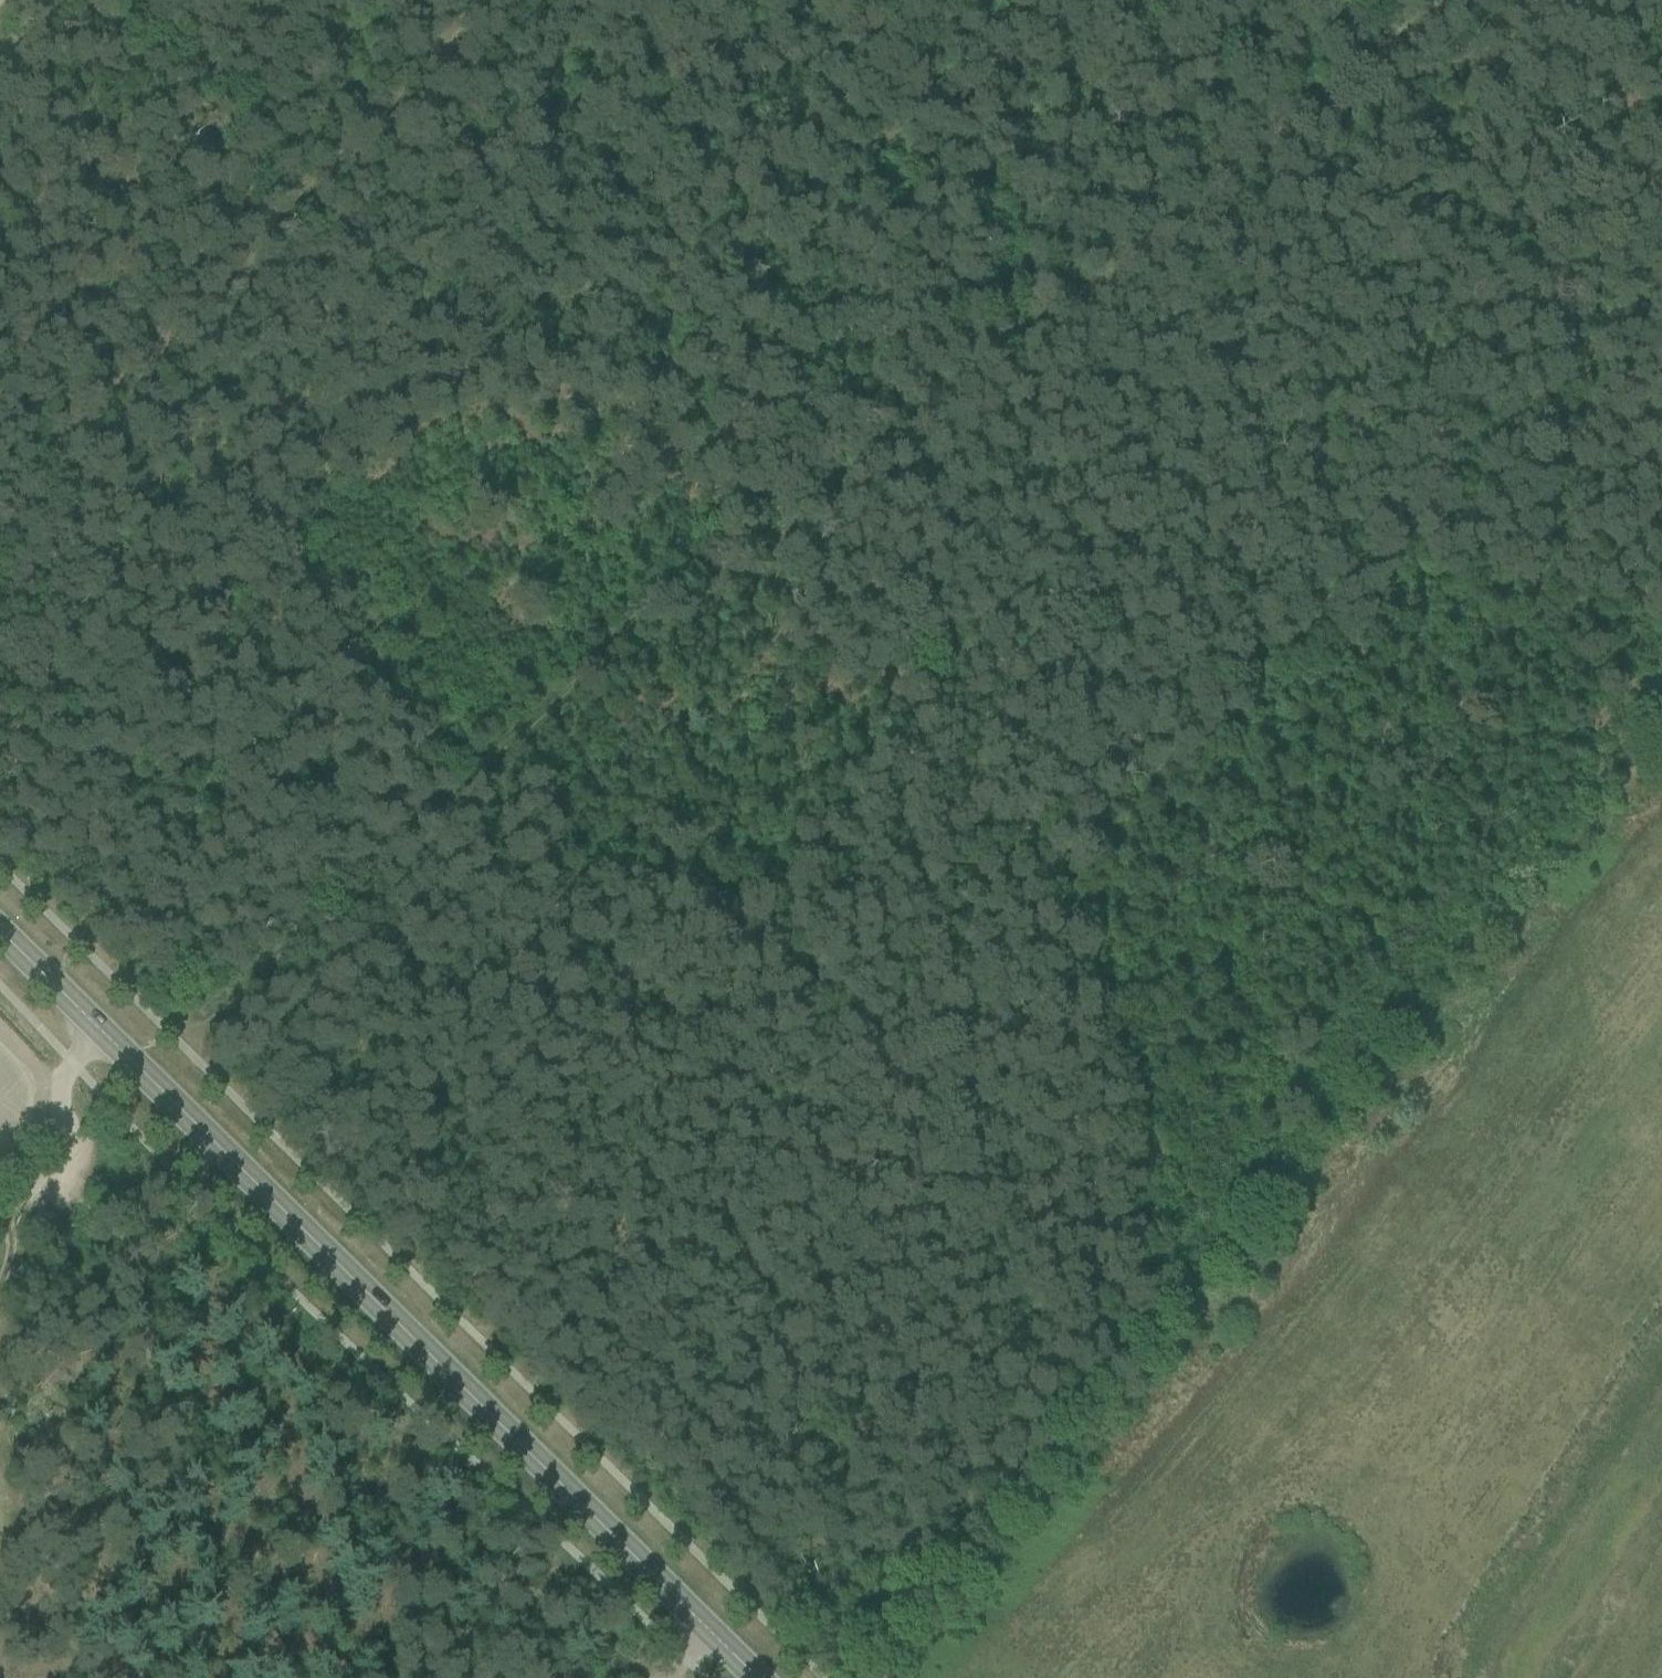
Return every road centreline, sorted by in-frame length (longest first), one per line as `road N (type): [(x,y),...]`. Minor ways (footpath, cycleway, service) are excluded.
road 1 (secondary): [(755,1677),(0,936)]
road 2 (track): [(484,0),(0,523)]

